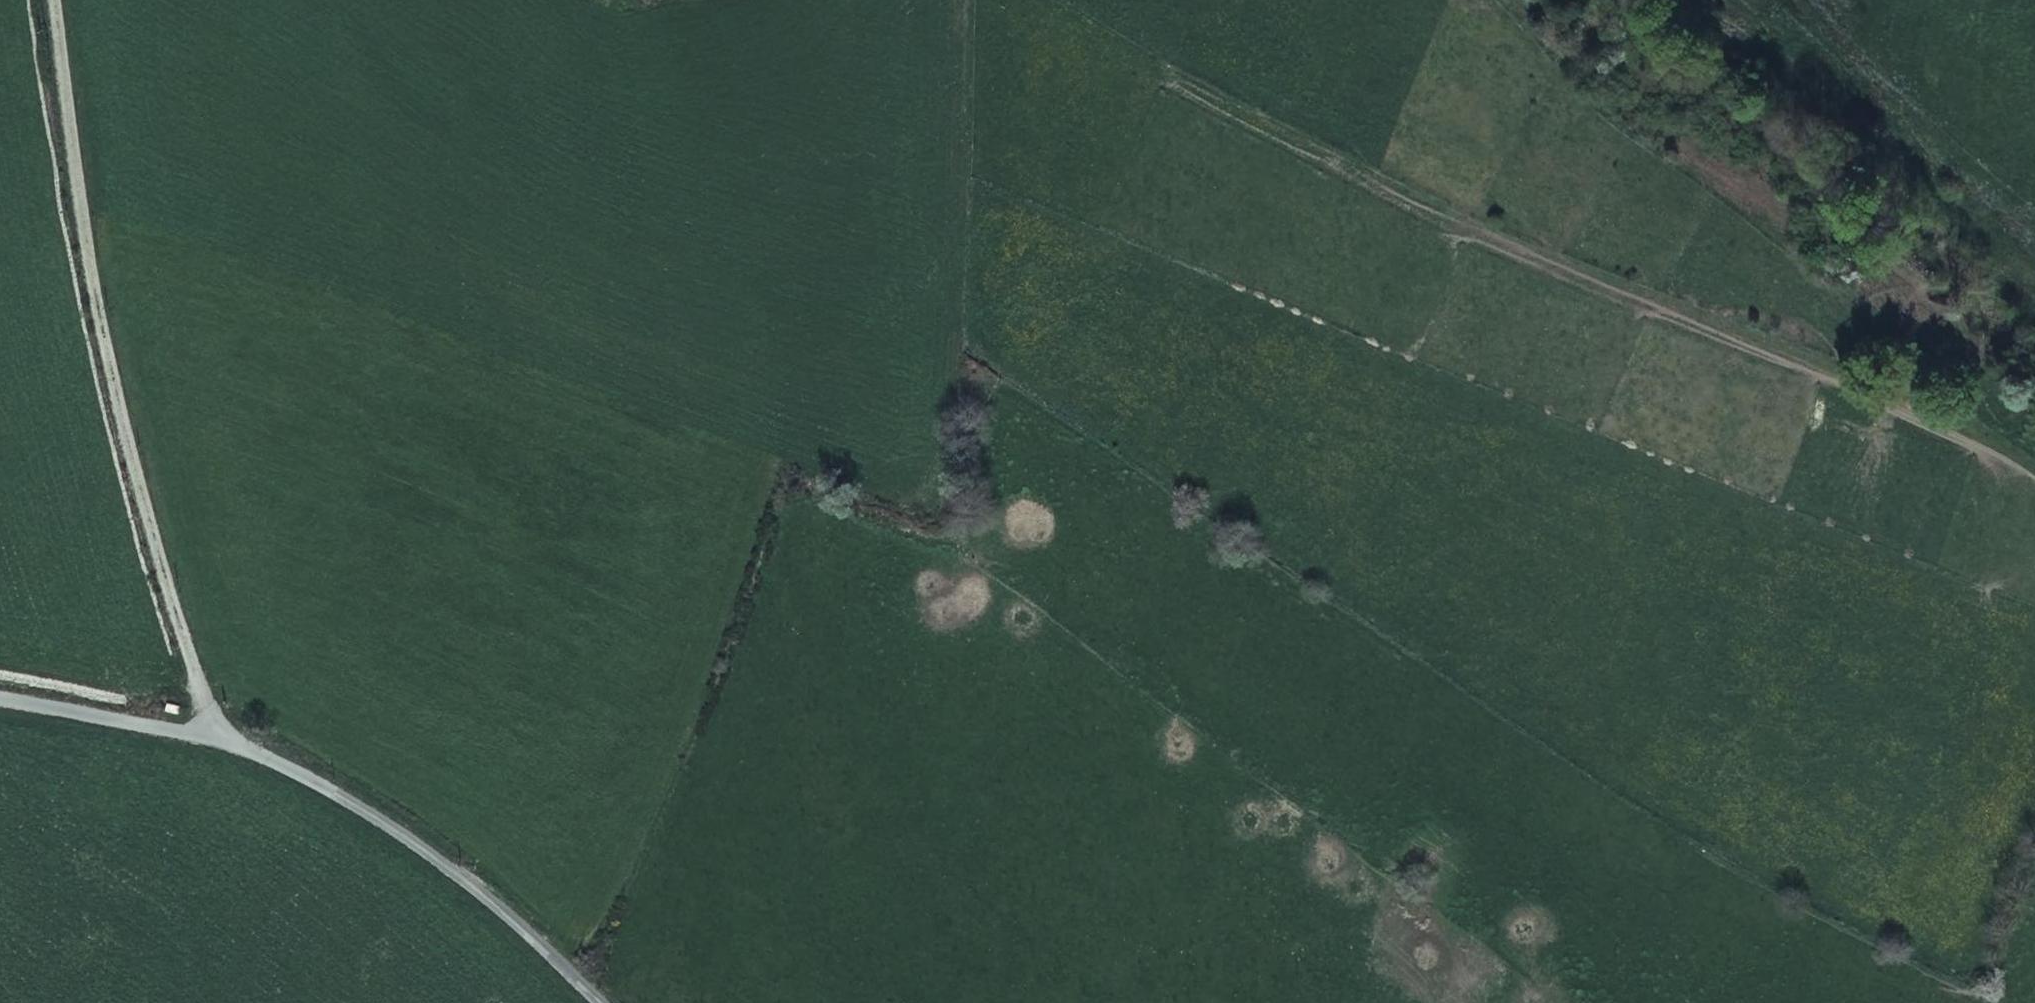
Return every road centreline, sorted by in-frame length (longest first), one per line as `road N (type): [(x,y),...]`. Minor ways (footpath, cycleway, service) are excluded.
road 1 (unclassified): [(220,727),(82,306),(47,0)]
road 2 (unclassified): [(220,727),(485,904),(582,1002)]
road 3 (unclassified): [(0,694),(220,727)]

